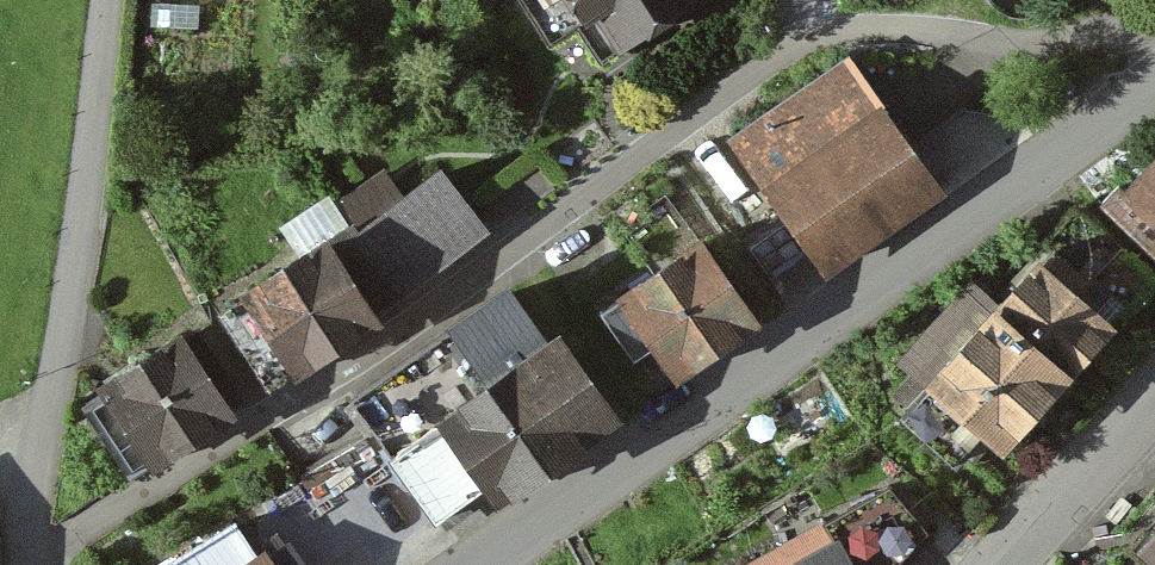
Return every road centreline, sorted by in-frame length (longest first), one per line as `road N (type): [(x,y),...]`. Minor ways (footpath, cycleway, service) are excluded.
road 1 (residential): [(26,563),(411,325),(787,49),(838,30),(1065,42),(1154,31)]
road 2 (tertiary): [(475,564),(1154,83)]
road 3 (residential): [(26,563),(105,0)]
road 4 (tertiary): [(1154,390),(1002,564)]

